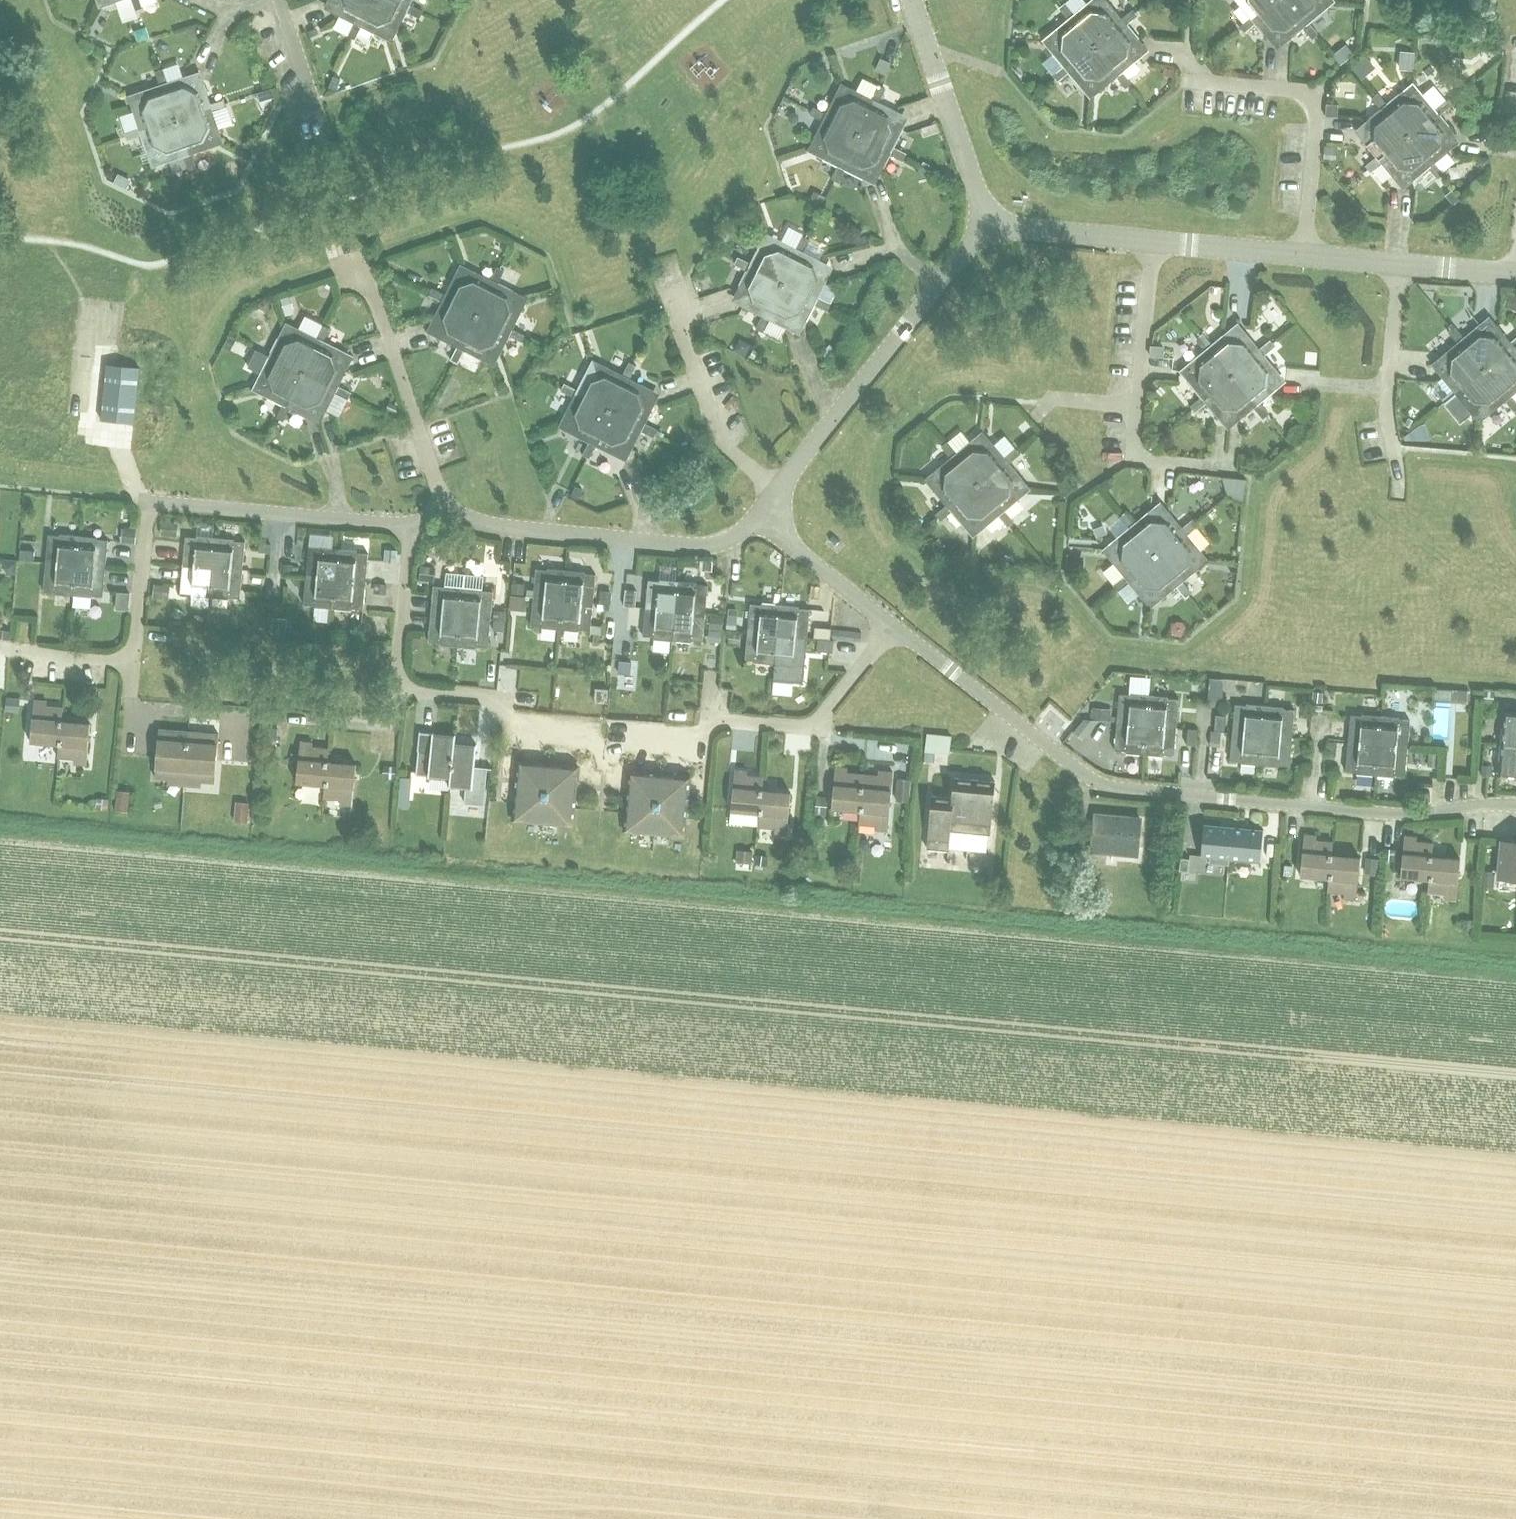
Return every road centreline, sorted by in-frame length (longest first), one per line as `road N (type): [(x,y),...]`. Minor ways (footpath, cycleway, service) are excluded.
road 1 (residential): [(1515,806),(1391,817),(1105,788),(891,625),(762,513),(989,221)]
road 2 (residential): [(1515,280),(989,221)]
road 3 (residential): [(989,221),(913,0)]

